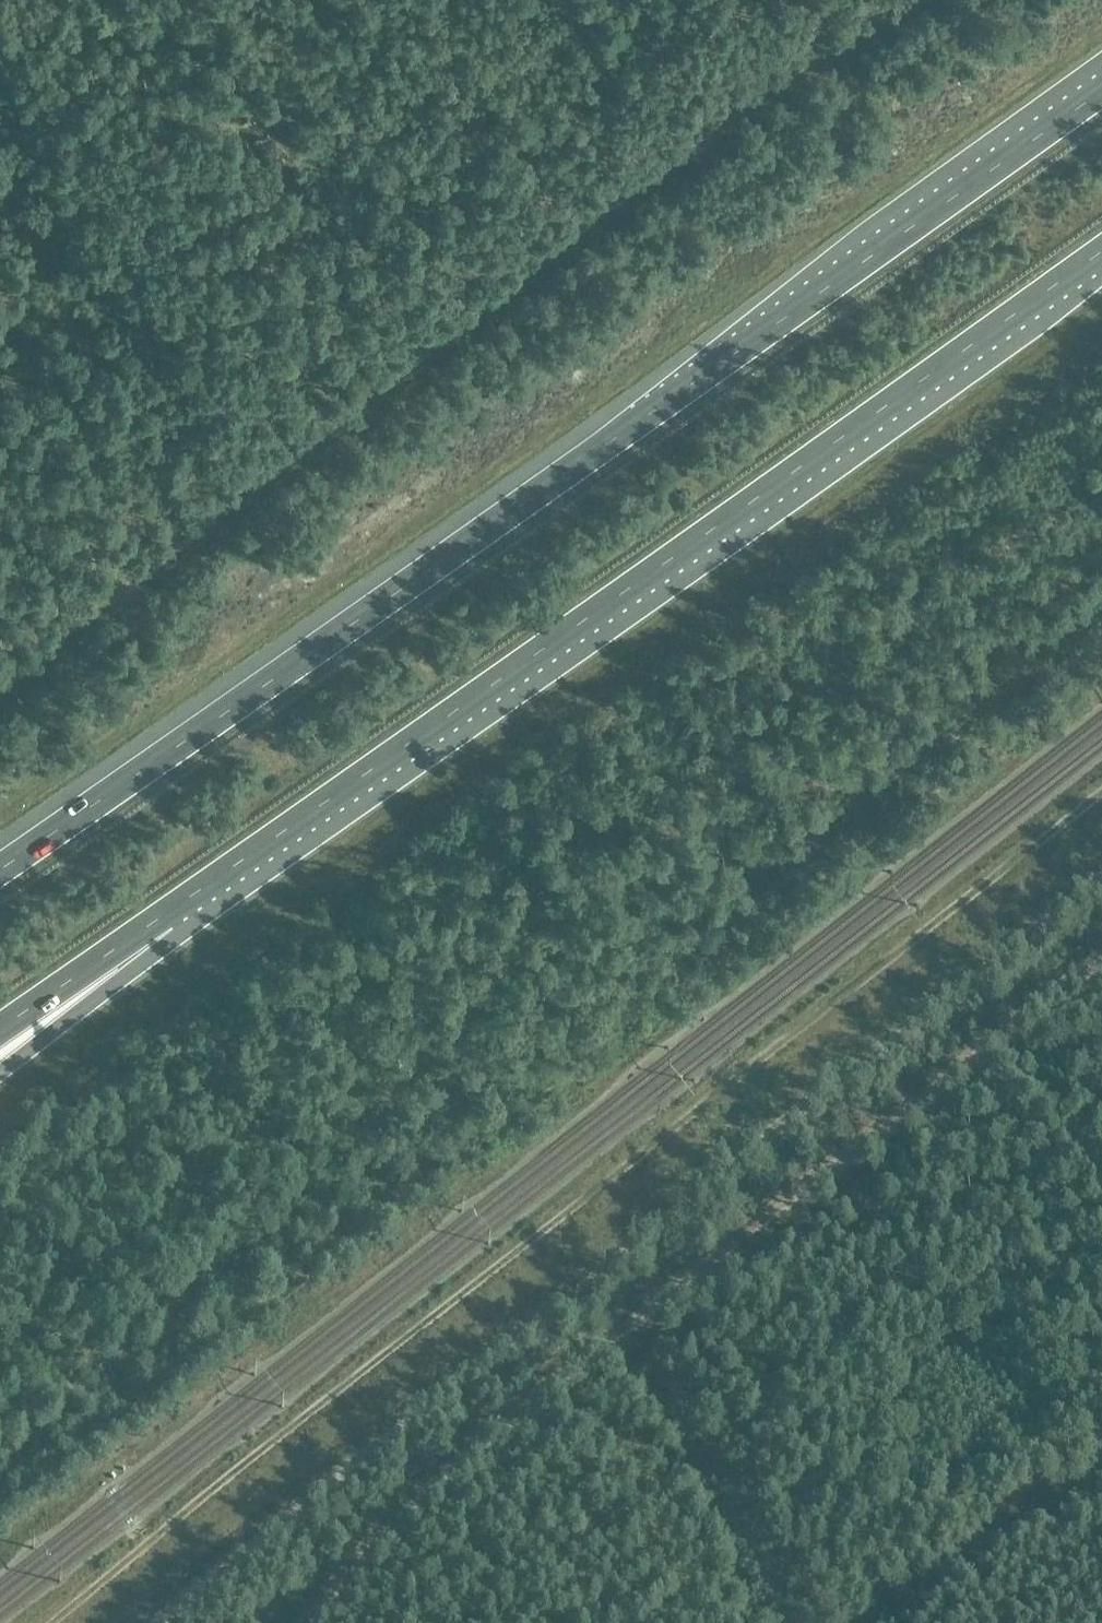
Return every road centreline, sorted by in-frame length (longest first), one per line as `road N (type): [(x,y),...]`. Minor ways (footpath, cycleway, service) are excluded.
road 1 (motorway): [(1101,93),(0,871)]
road 2 (track): [(51,1622),(268,1443),(1101,793)]
road 3 (track): [(164,1622),(1101,877)]
road 4 (motorway): [(162,918),(1101,253)]
road 5 (track): [(0,688),(730,116),(910,0)]
road 6 (track): [(1101,947),(466,1459),(374,1545),(309,1622)]
road 7 (track): [(129,587),(0,356)]
road 8 (motorway): [(0,1070),(162,918)]
road 9 (motorway): [(0,1030),(162,918)]

